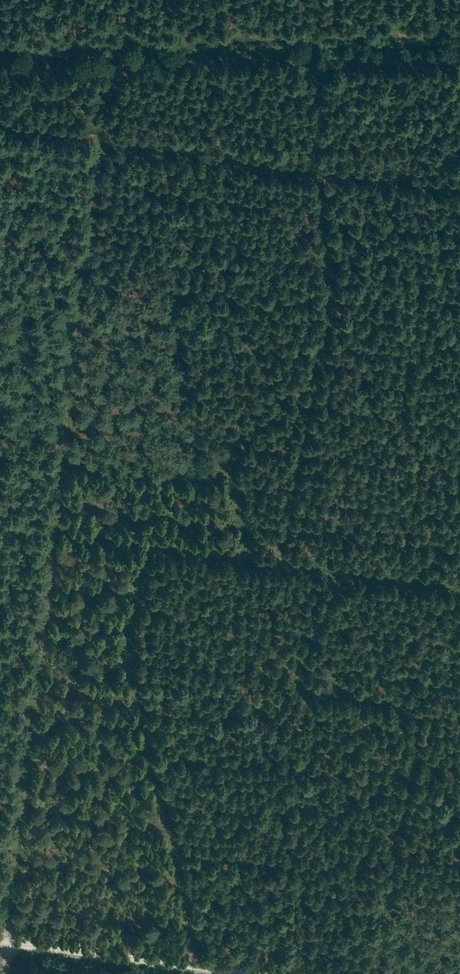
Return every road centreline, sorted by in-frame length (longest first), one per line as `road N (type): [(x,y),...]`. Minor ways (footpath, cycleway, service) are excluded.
road 1 (track): [(459,189),(0,125)]
road 2 (track): [(0,939),(250,973)]
road 3 (track): [(3,973),(27,792)]

